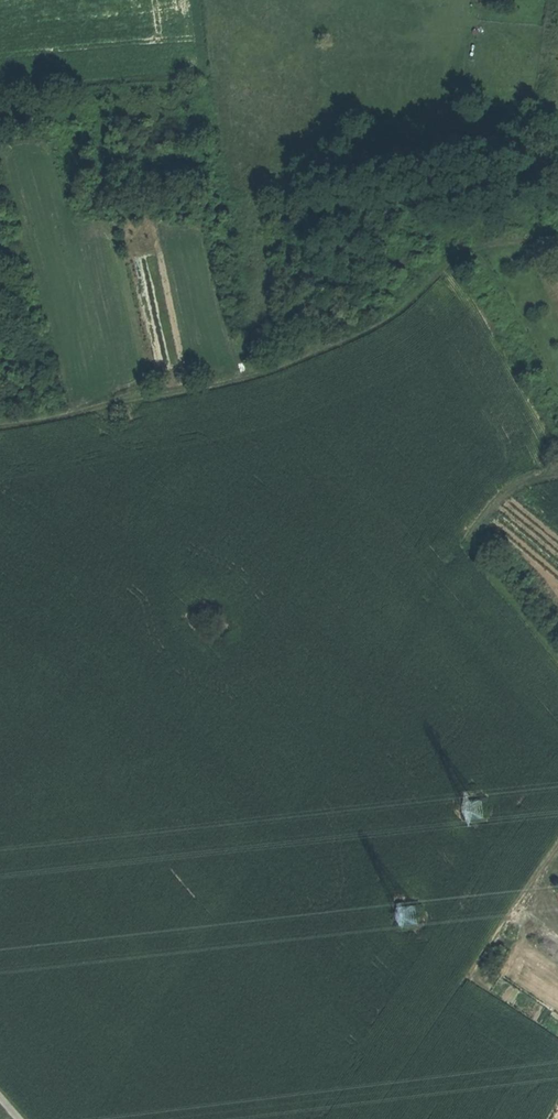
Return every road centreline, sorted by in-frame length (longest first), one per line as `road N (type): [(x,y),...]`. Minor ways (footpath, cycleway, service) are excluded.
road 1 (track): [(557,233),(466,251),(373,321),(270,367),(112,407),(0,424)]

